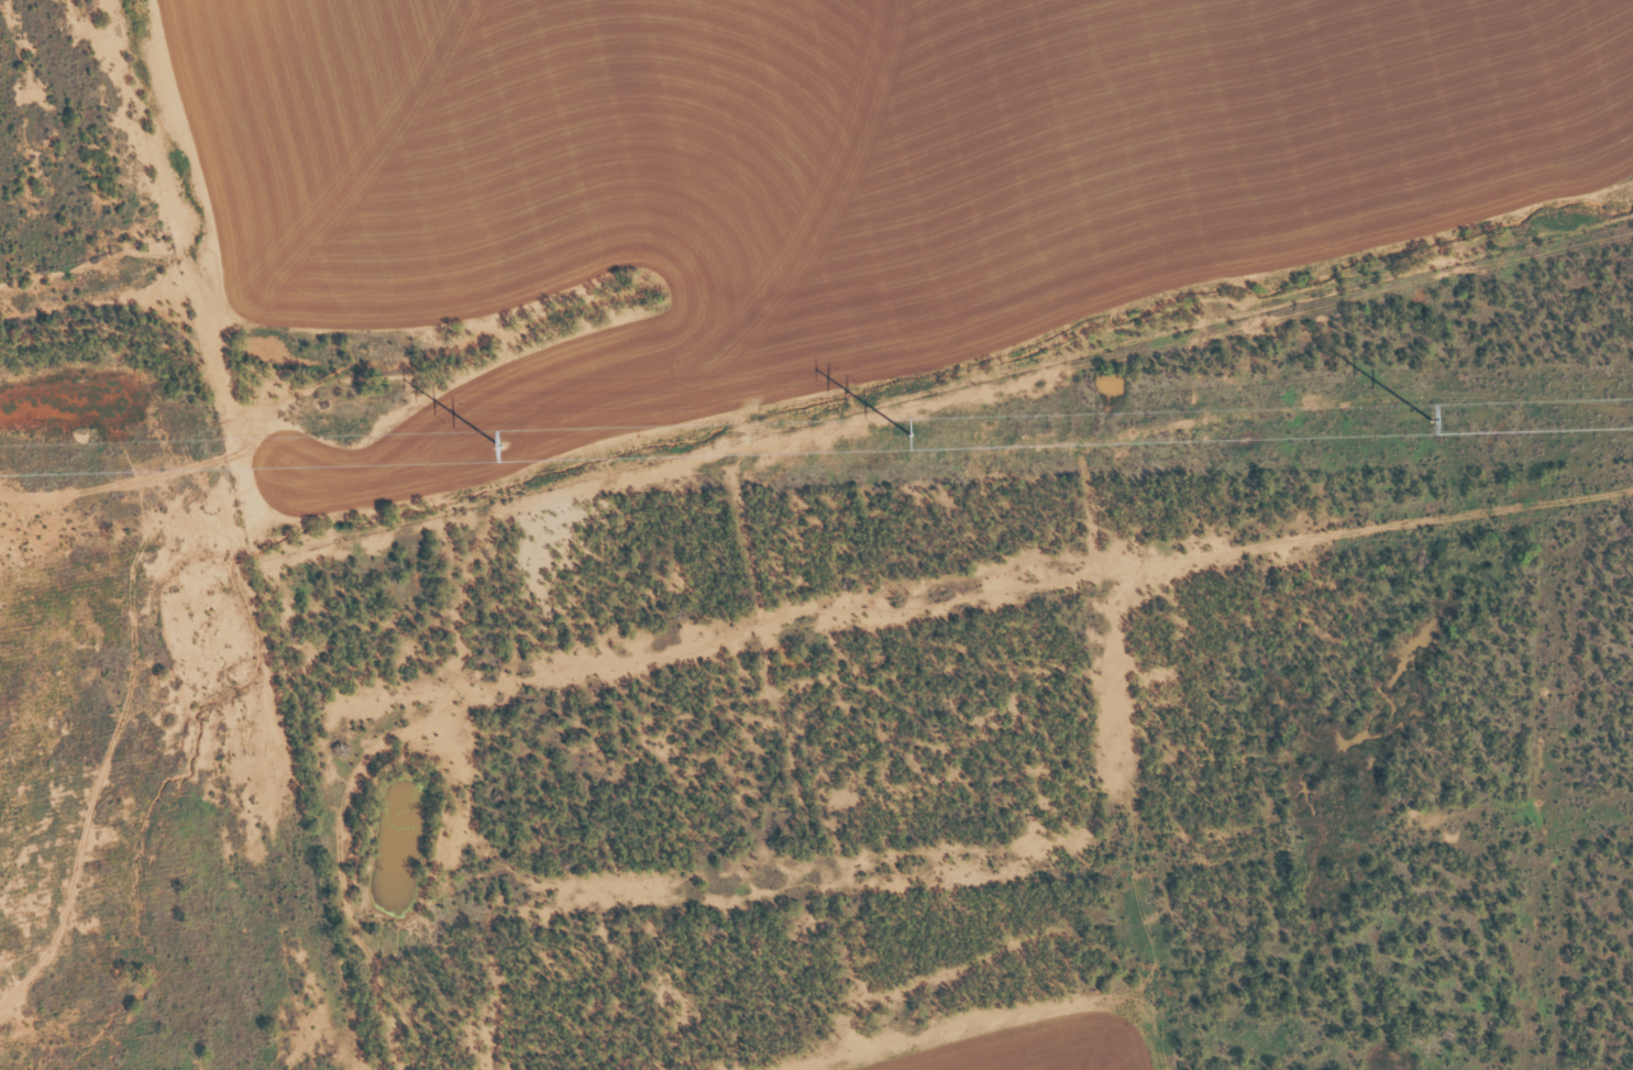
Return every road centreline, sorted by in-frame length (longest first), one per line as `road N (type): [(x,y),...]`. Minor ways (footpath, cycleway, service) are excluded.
road 1 (residential): [(842,1069),(863,1016),(608,0)]

